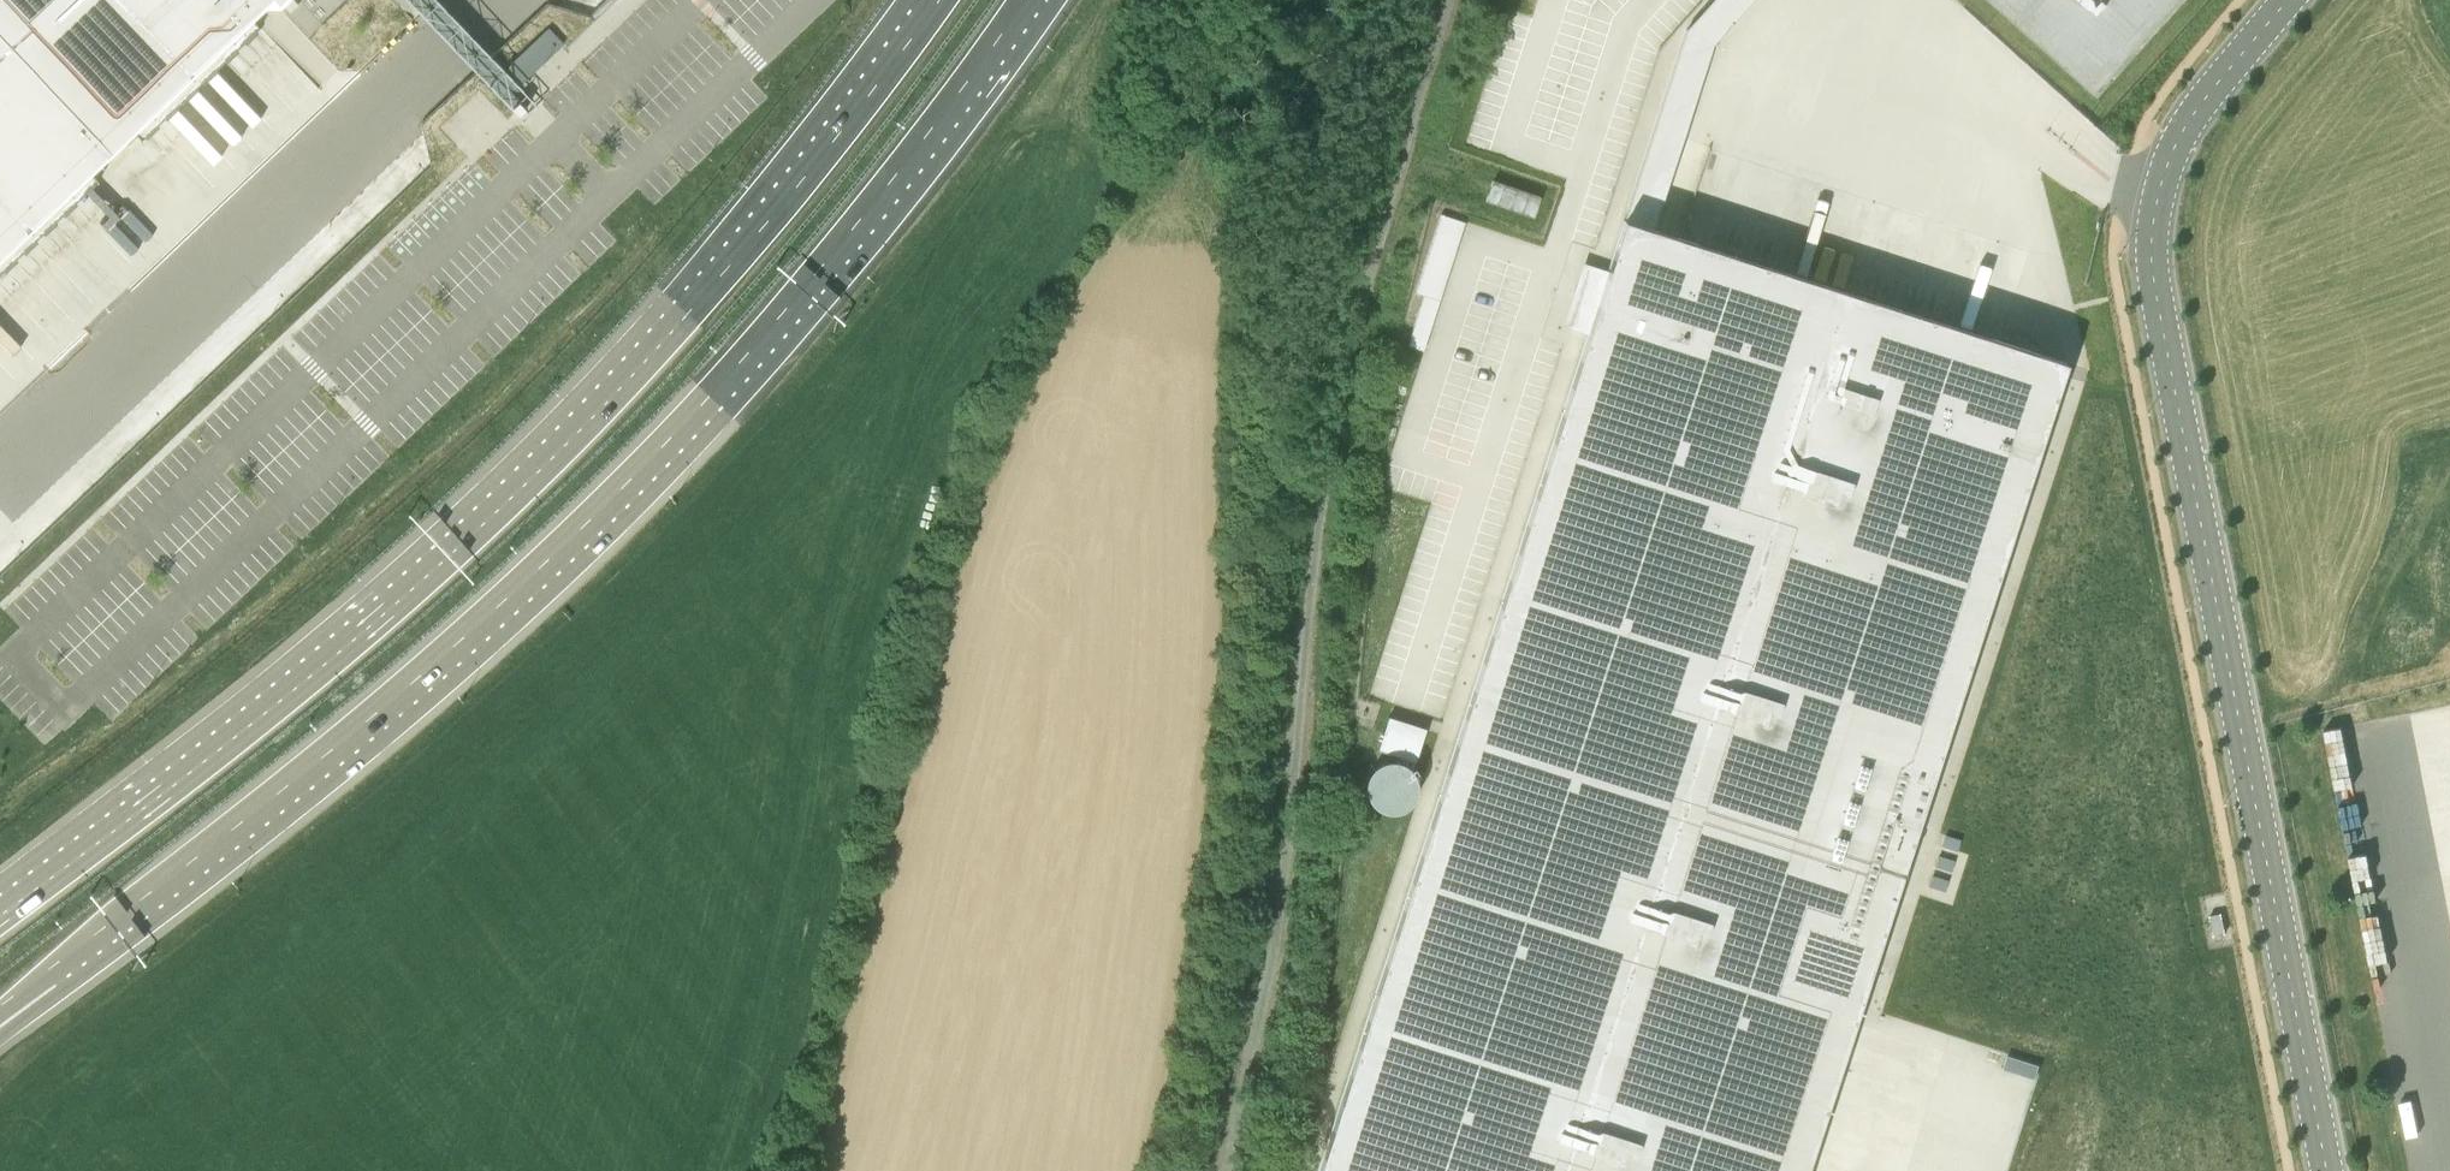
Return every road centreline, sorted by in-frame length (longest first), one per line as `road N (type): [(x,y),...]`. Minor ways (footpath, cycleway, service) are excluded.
road 1 (trunk): [(3,1012),(378,720),(661,462),(857,234),(1032,0)]
road 2 (trunk): [(942,0),(672,328),(502,495),(344,648),(13,908)]
road 3 (unclassified): [(2287,0),(2202,101),(2165,162),(2145,222),(2330,1170)]
road 4 (unclassified): [(1226,1170),(1271,963),(1311,571),(1343,361),(1441,0)]

